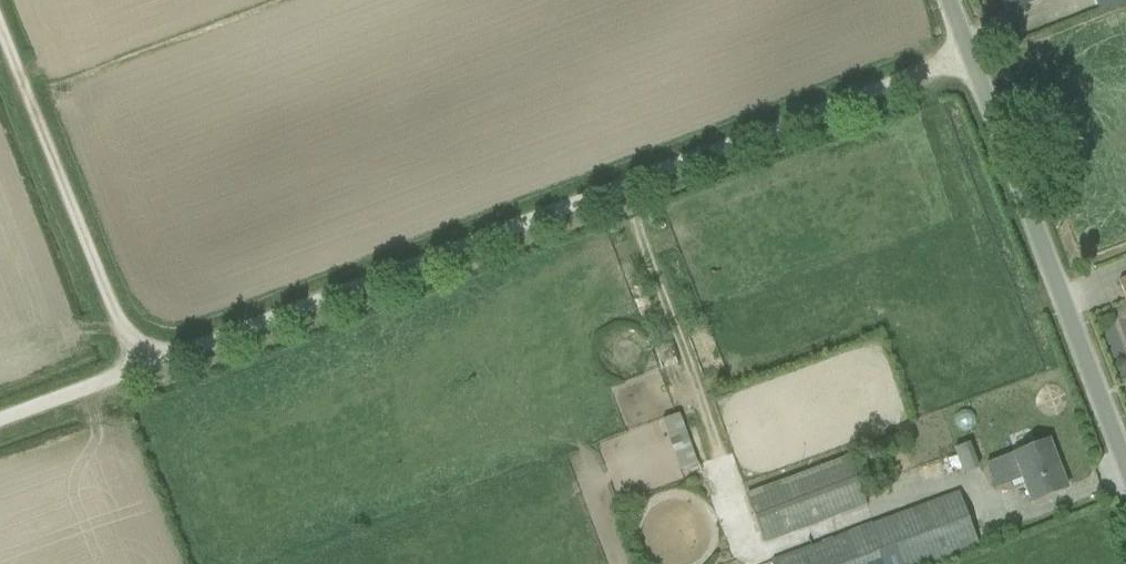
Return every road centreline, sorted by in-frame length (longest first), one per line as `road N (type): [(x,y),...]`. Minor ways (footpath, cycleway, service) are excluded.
road 1 (track): [(139,369),(969,59)]
road 2 (residential): [(947,0),(1125,469)]
road 3 (track): [(0,17),(139,369)]
road 4 (track): [(0,421),(139,369)]

